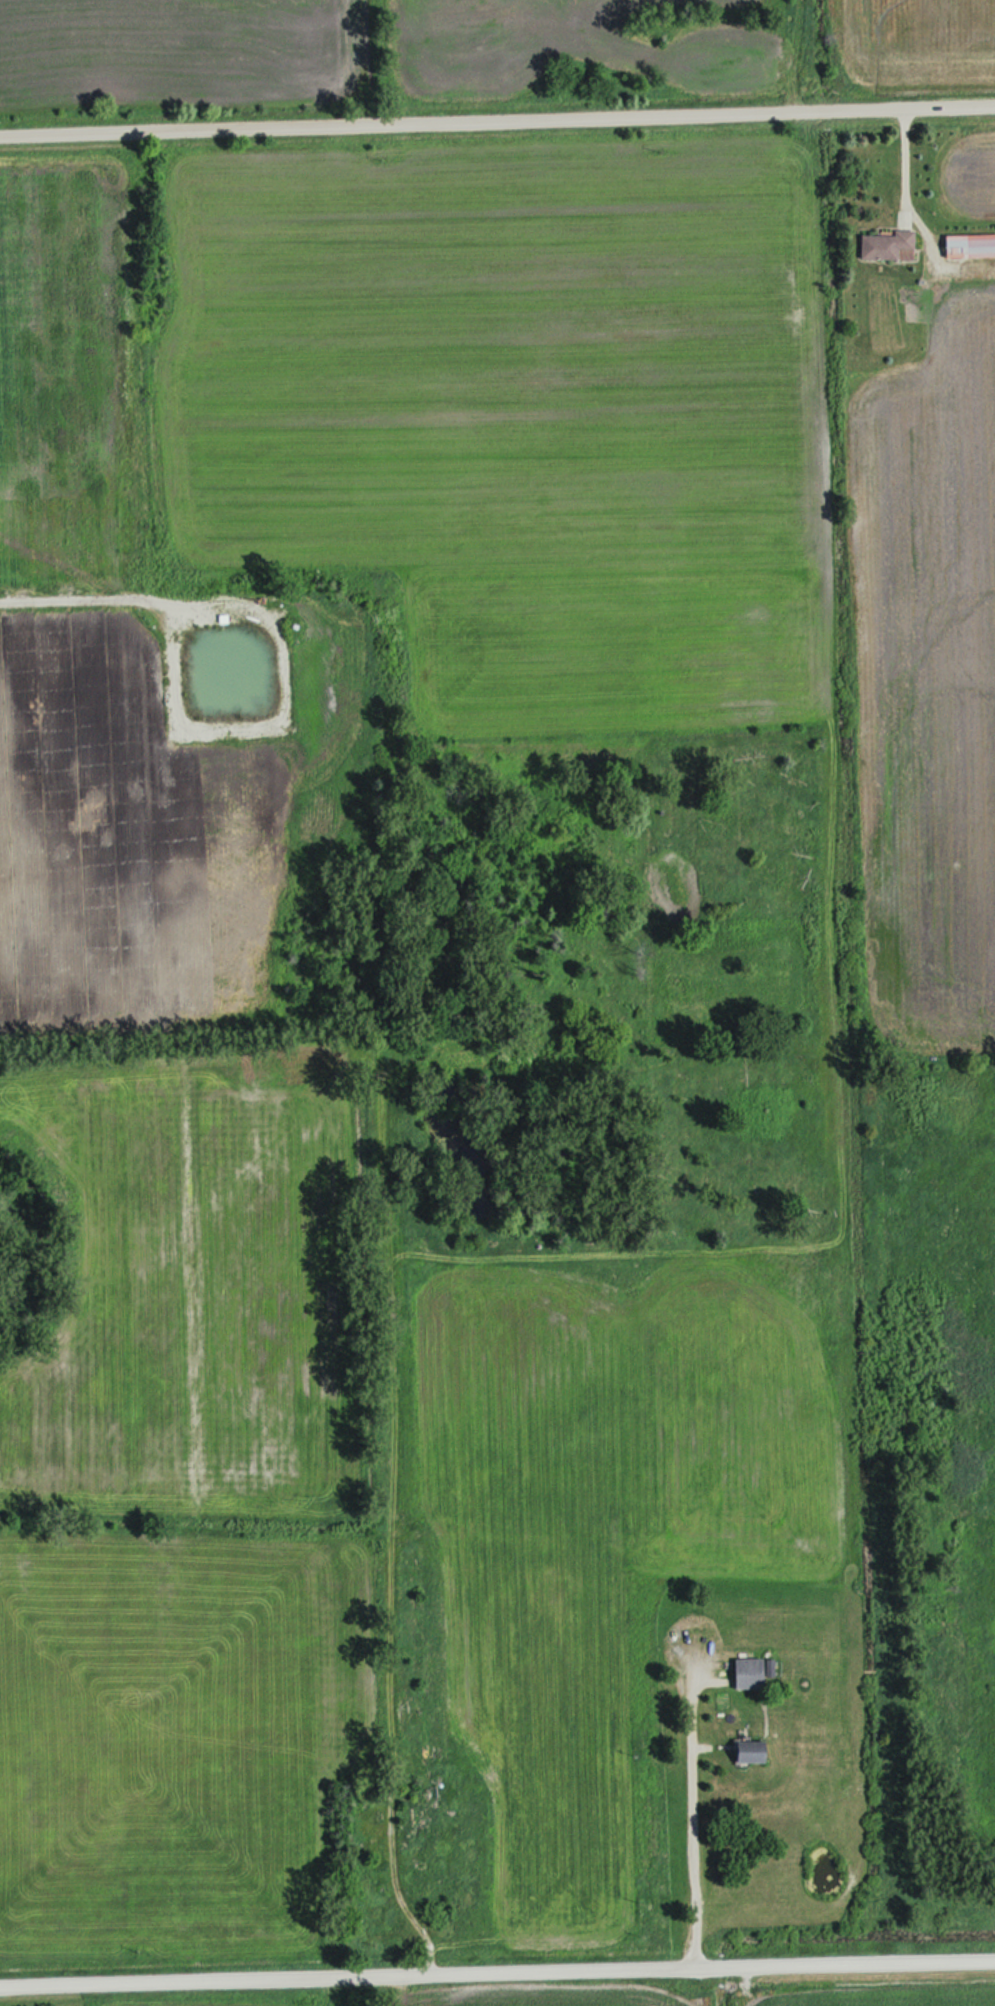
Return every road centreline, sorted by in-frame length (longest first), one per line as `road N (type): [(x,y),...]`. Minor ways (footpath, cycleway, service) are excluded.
road 1 (residential): [(994,102),(0,135)]
road 2 (residential): [(0,1978),(994,1958)]

